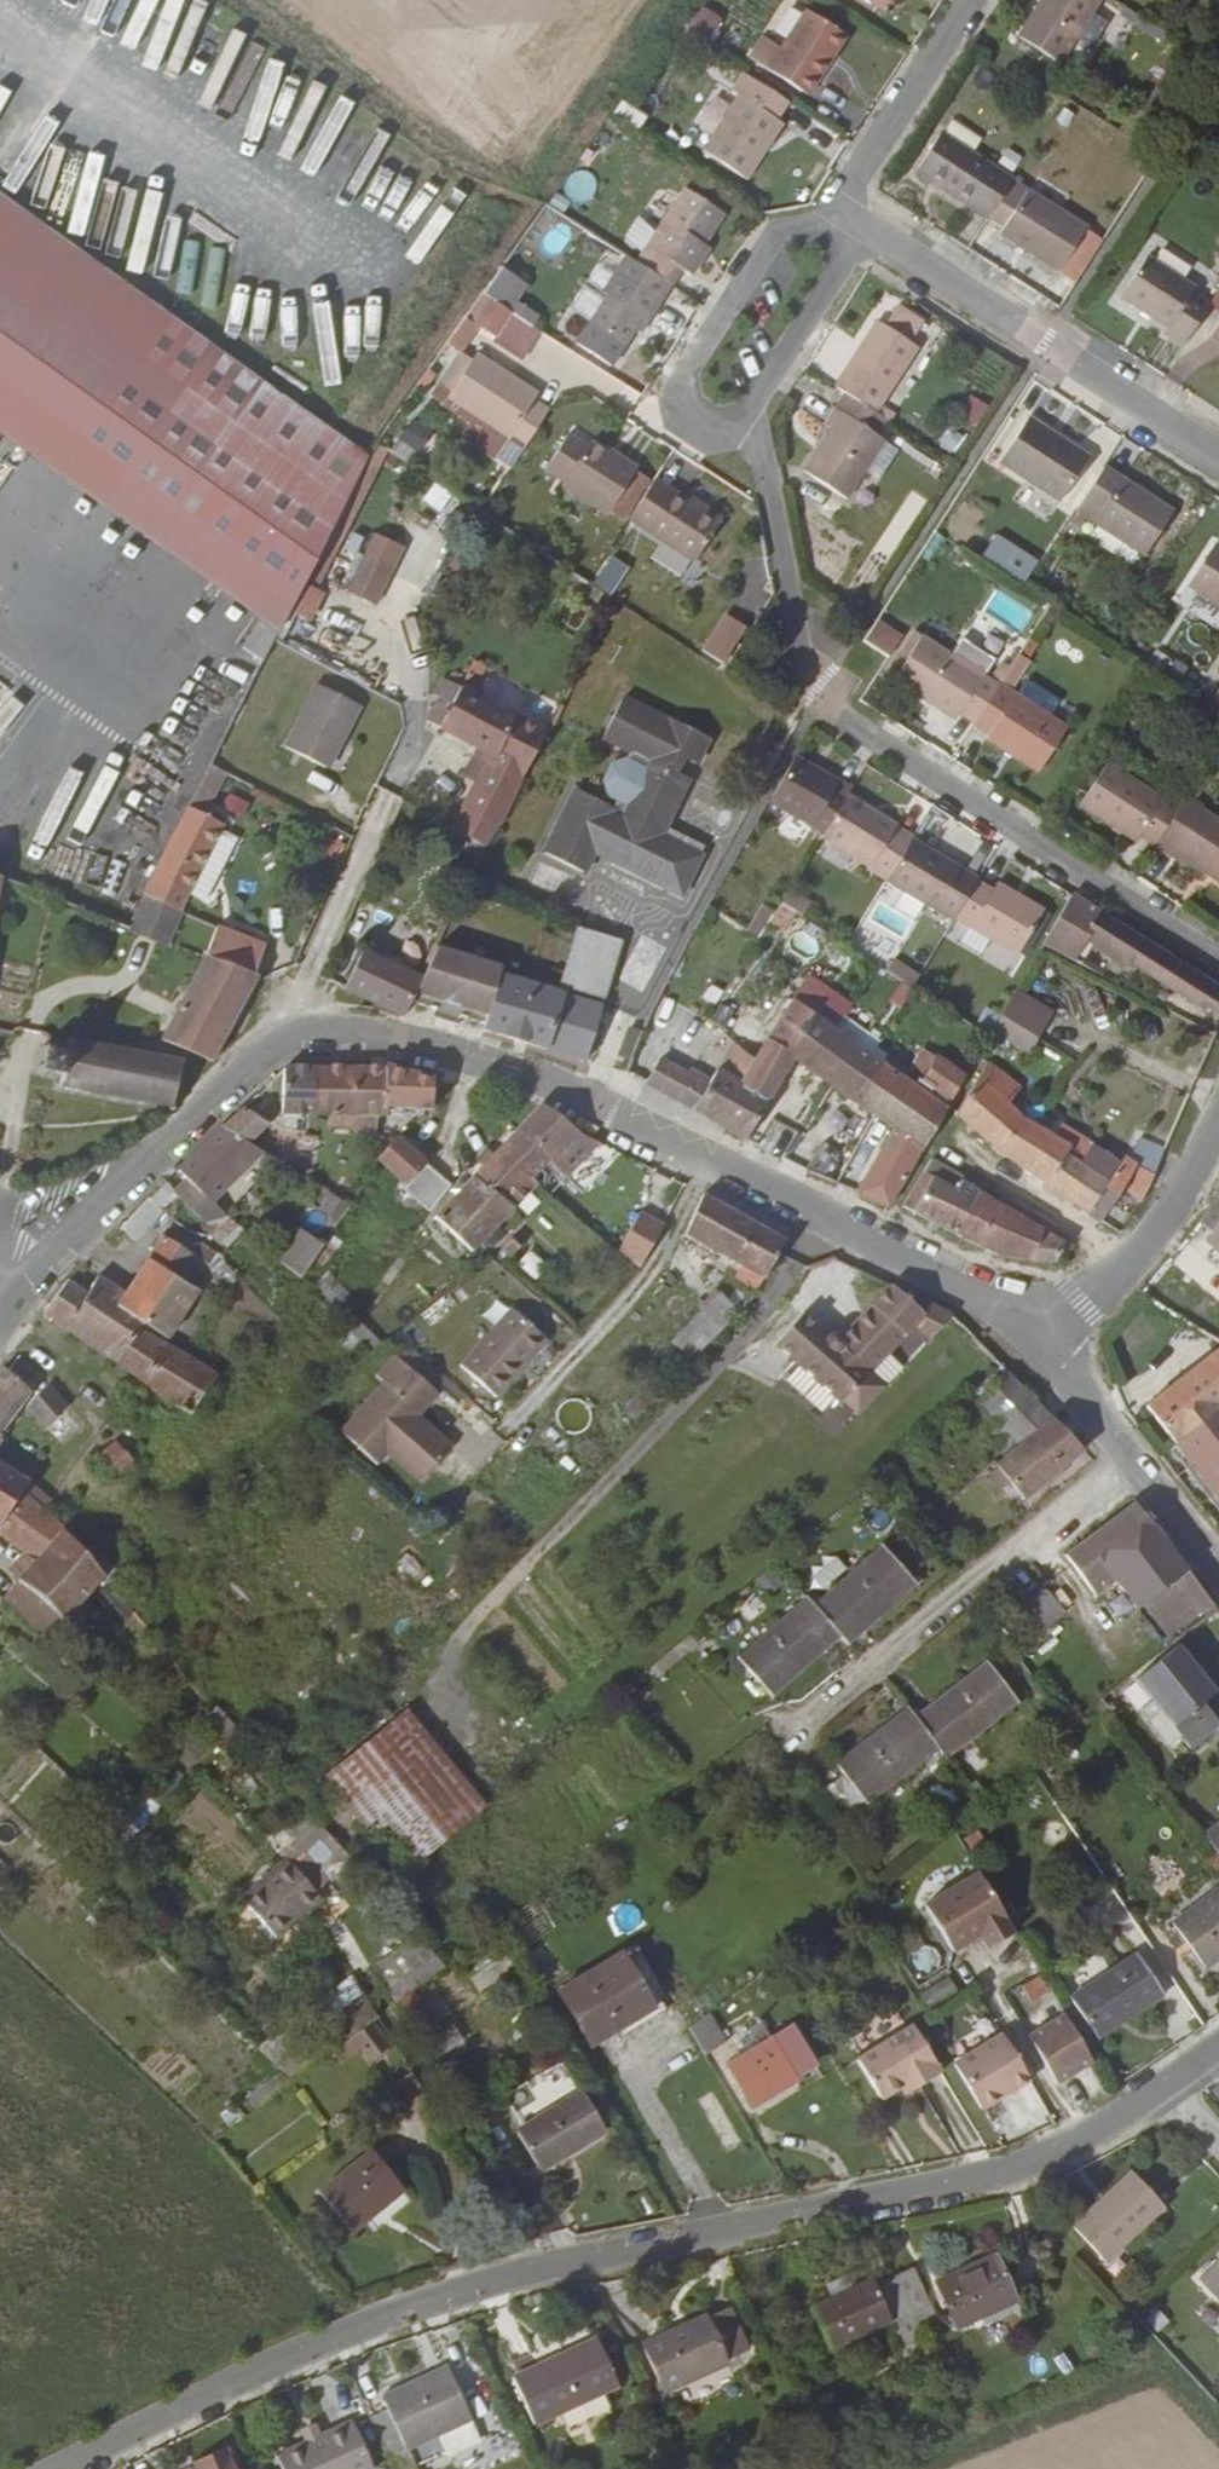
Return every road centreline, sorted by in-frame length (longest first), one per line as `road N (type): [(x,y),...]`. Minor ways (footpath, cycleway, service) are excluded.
road 1 (residential): [(1169,2087),(1052,2153),(951,2182),(444,2294),(55,2468)]
road 2 (tertiary): [(1052,1319),(976,1295),(618,1110),(512,1070),(348,1025),(312,1026),(282,1041)]
road 3 (residential): [(745,425),(770,484),(819,684),(844,718),(1218,959)]
road 4 (residential): [(1218,456),(866,227)]
road 5 (tertiary): [(282,1041),(157,1160),(21,1270),(0,1275)]
road 6 (residential): [(841,210),(780,232),(681,390),(703,429),(745,425)]
road 7 (tertiary): [(1218,1569),(1127,1455),(1052,1319)]
road 8 (residential): [(391,792),(282,1041)]
road 9 (residential): [(1052,1319),(1119,1282),(1187,1197),(1218,1126)]
road 10 (residential): [(974,0),(841,210)]
road 11 (residential): [(745,425),(866,227)]

